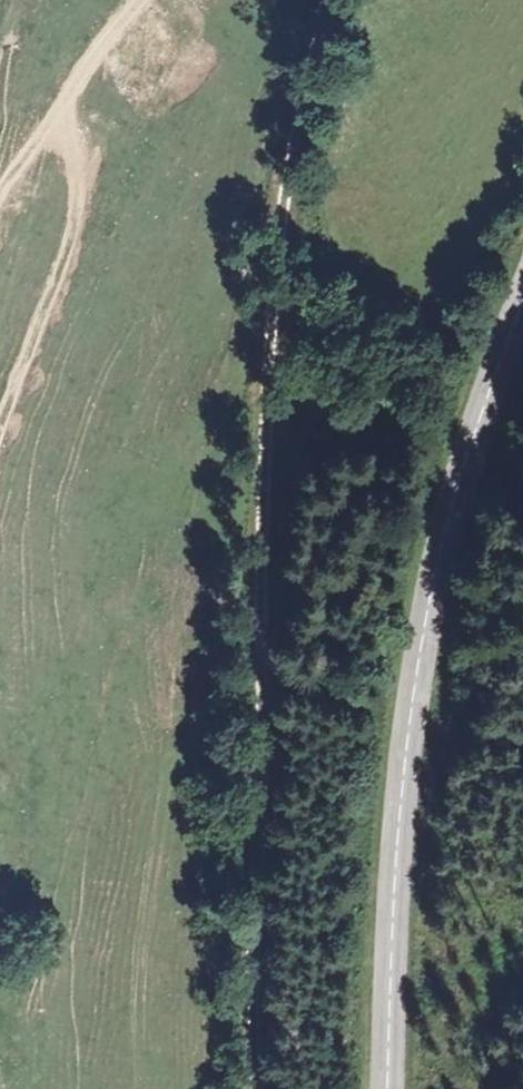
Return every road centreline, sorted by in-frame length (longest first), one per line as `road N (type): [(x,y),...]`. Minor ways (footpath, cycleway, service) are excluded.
road 1 (track): [(246,1088),(272,424),(326,0)]
road 2 (tertiary): [(522,312),(440,578),(410,752),(393,1088)]

